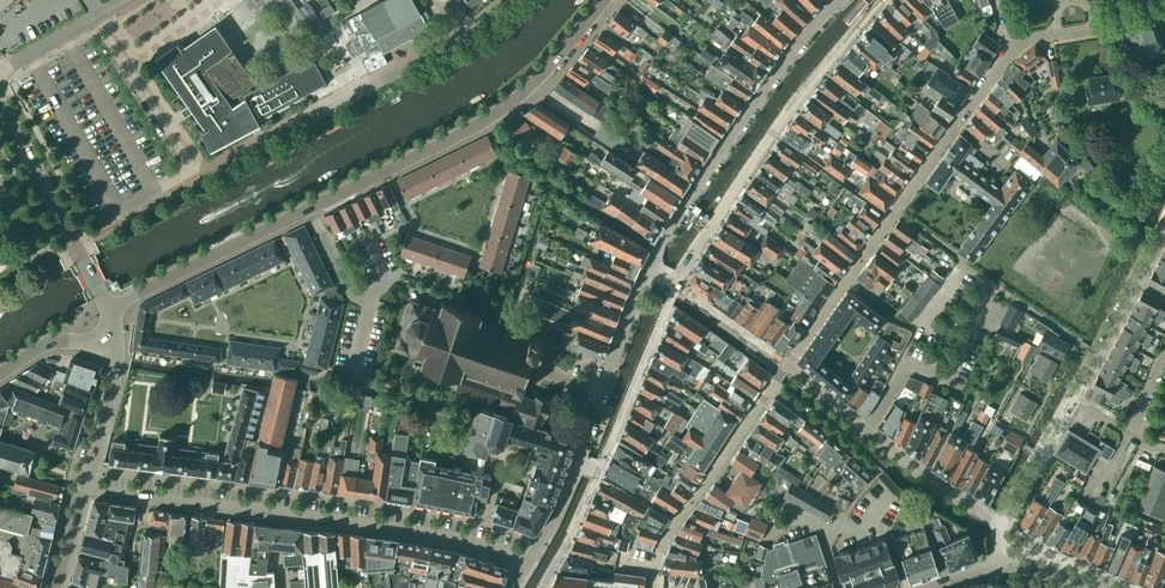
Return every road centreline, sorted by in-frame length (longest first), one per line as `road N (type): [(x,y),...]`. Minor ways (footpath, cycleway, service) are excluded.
road 1 (residential): [(526,563),(481,544),(82,486)]
road 2 (tertiary): [(309,208),(498,114),(526,93),(605,0)]
road 3 (residential): [(802,341),(1014,44)]
road 4 (residential): [(674,284),(774,134),(883,0)]
road 5 (residential): [(651,270),(747,113),(838,0)]
road 6 (residential): [(194,174),(469,33)]
road 7 (tertiary): [(108,311),(0,100)]
road 8 (residential): [(651,587),(663,544),(770,388)]
road 9 (tertiary): [(108,311),(309,208)]
road 10 (residential): [(576,463),(651,270)]
road 11 (residential): [(599,472),(674,284)]
road 12 (residential): [(1164,227),(1071,402)]
road 13 (residential): [(993,521),(867,429)]
road 14 (residential): [(1164,10),(1014,44)]
road 15 (residential): [(1071,402),(995,527)]
road 16 (residential): [(82,486),(118,345)]
road 17 (residential): [(674,284),(786,364)]
road 18 (residential): [(770,388),(876,470)]
road 19 (residential): [(541,587),(599,472)]
road 20 (residential): [(194,174),(126,65)]
road 21 (tertiary): [(0,372),(40,347),(118,345)]

